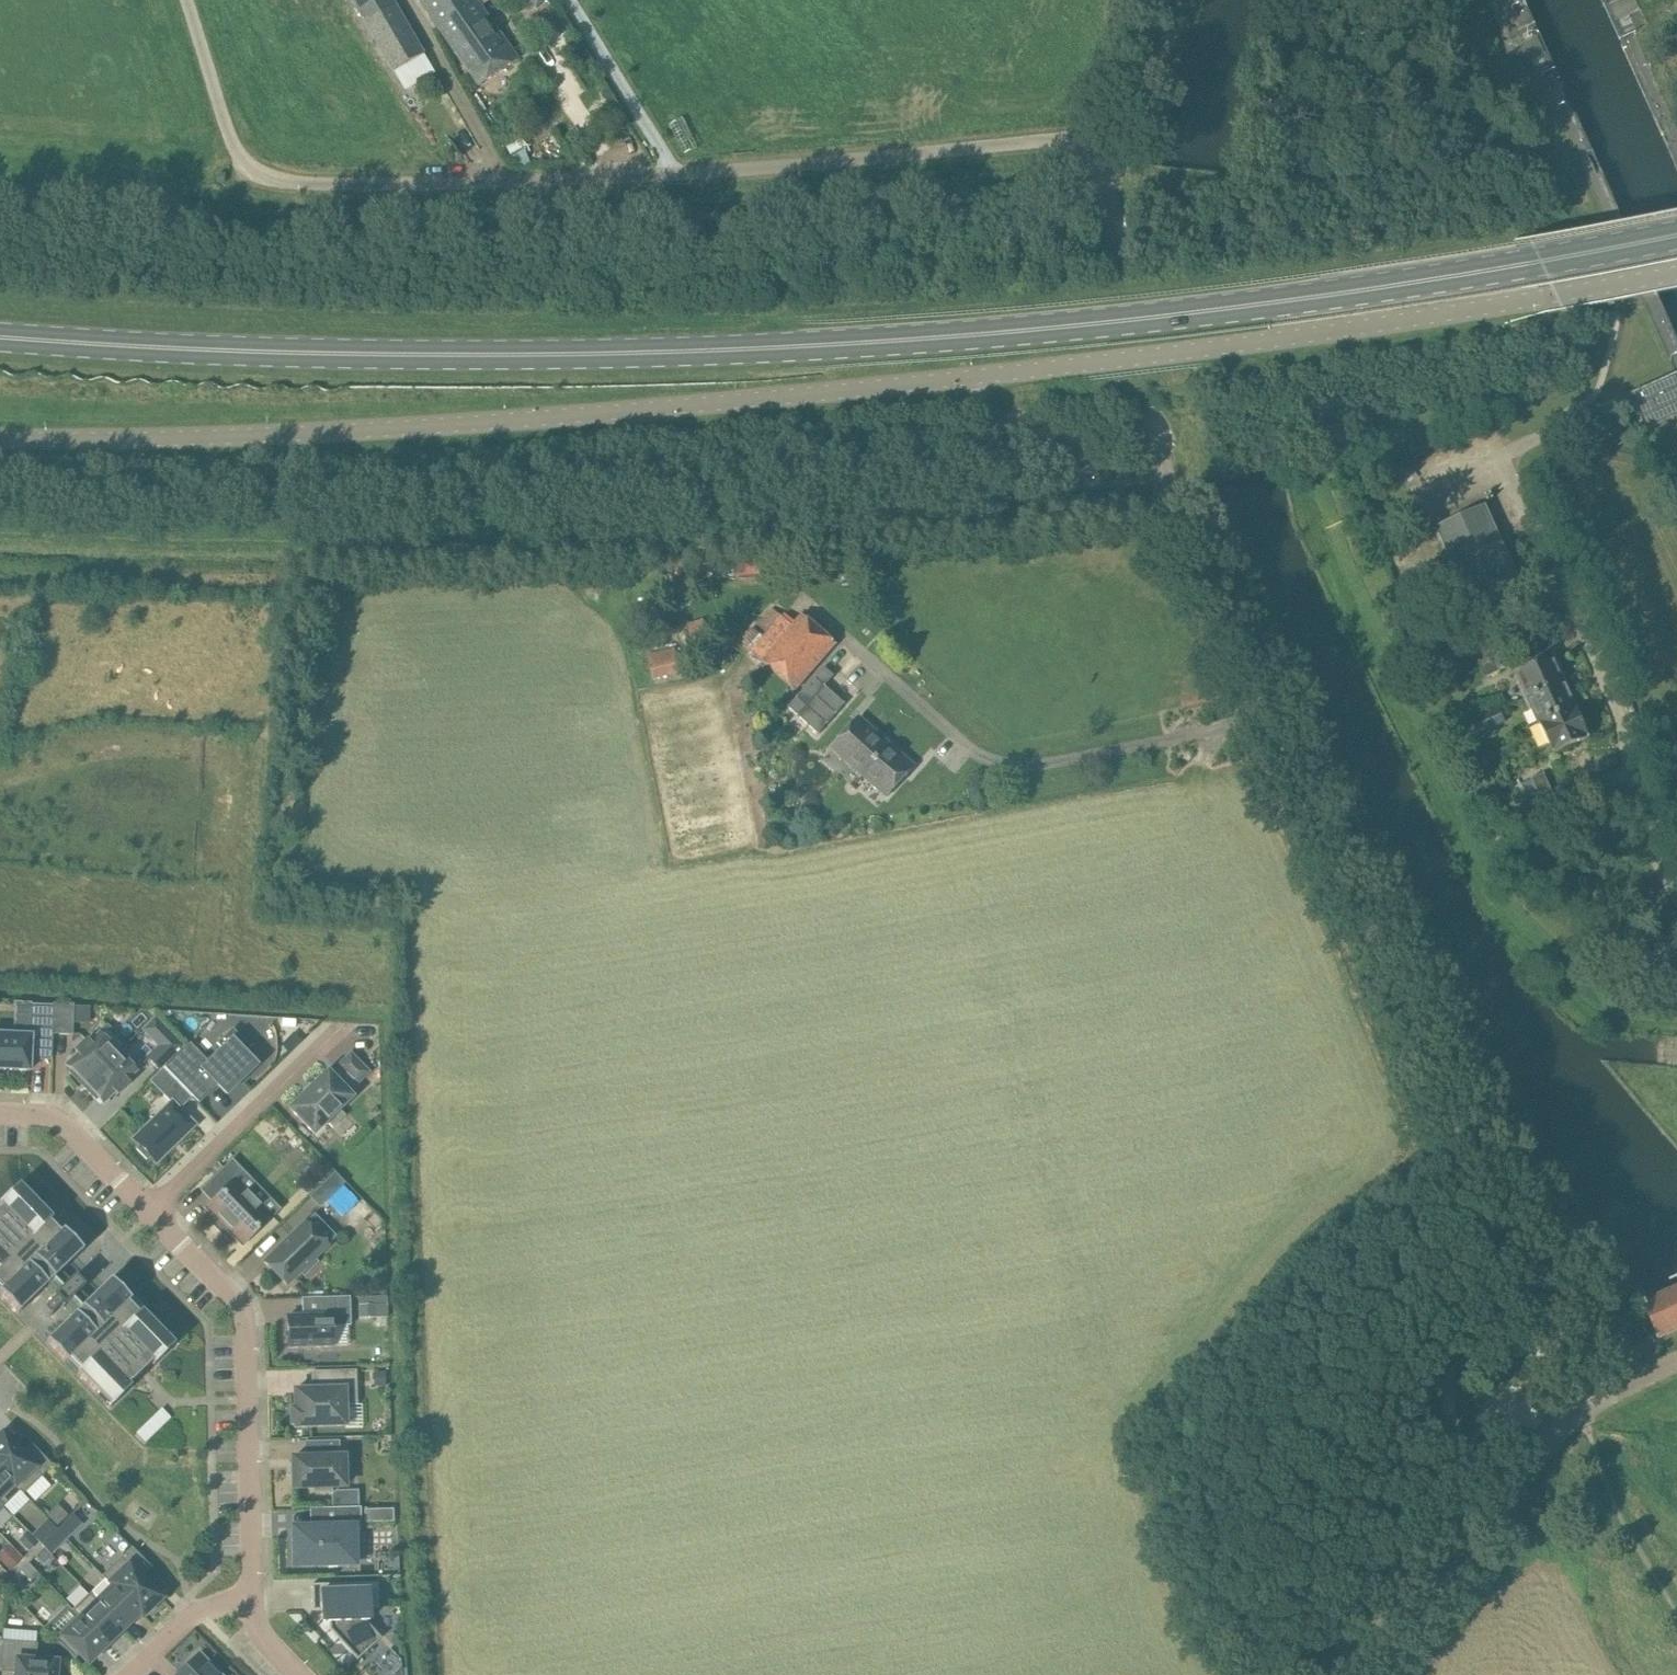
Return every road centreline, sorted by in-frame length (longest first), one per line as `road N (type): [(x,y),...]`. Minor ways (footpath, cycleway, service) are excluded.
road 1 (unclassified): [(1333,1674),(1536,1441),(1580,1404),(1253,656),(1165,476),(1100,175),(1080,149)]
road 2 (unclassified): [(0,443),(246,441),(683,411),(1323,338),(1676,271)]
road 3 (primary): [(0,341),(359,358),(852,349),(1324,301),(1676,236)]
road 4 (unclassified): [(1080,149),(1047,142),(697,170),(293,180),(254,167),(233,138),(189,0)]
road 5 (residential): [(153,1210),(240,1305),(251,1602)]
road 6 (residential): [(153,1210),(340,1031)]
road 7 (residential): [(0,1112),(67,1123),(153,1210)]
road 8 (unclassified): [(1080,149),(1099,123),(1118,0)]
road 9 (residential): [(251,1602),(193,1614),(130,1674)]

